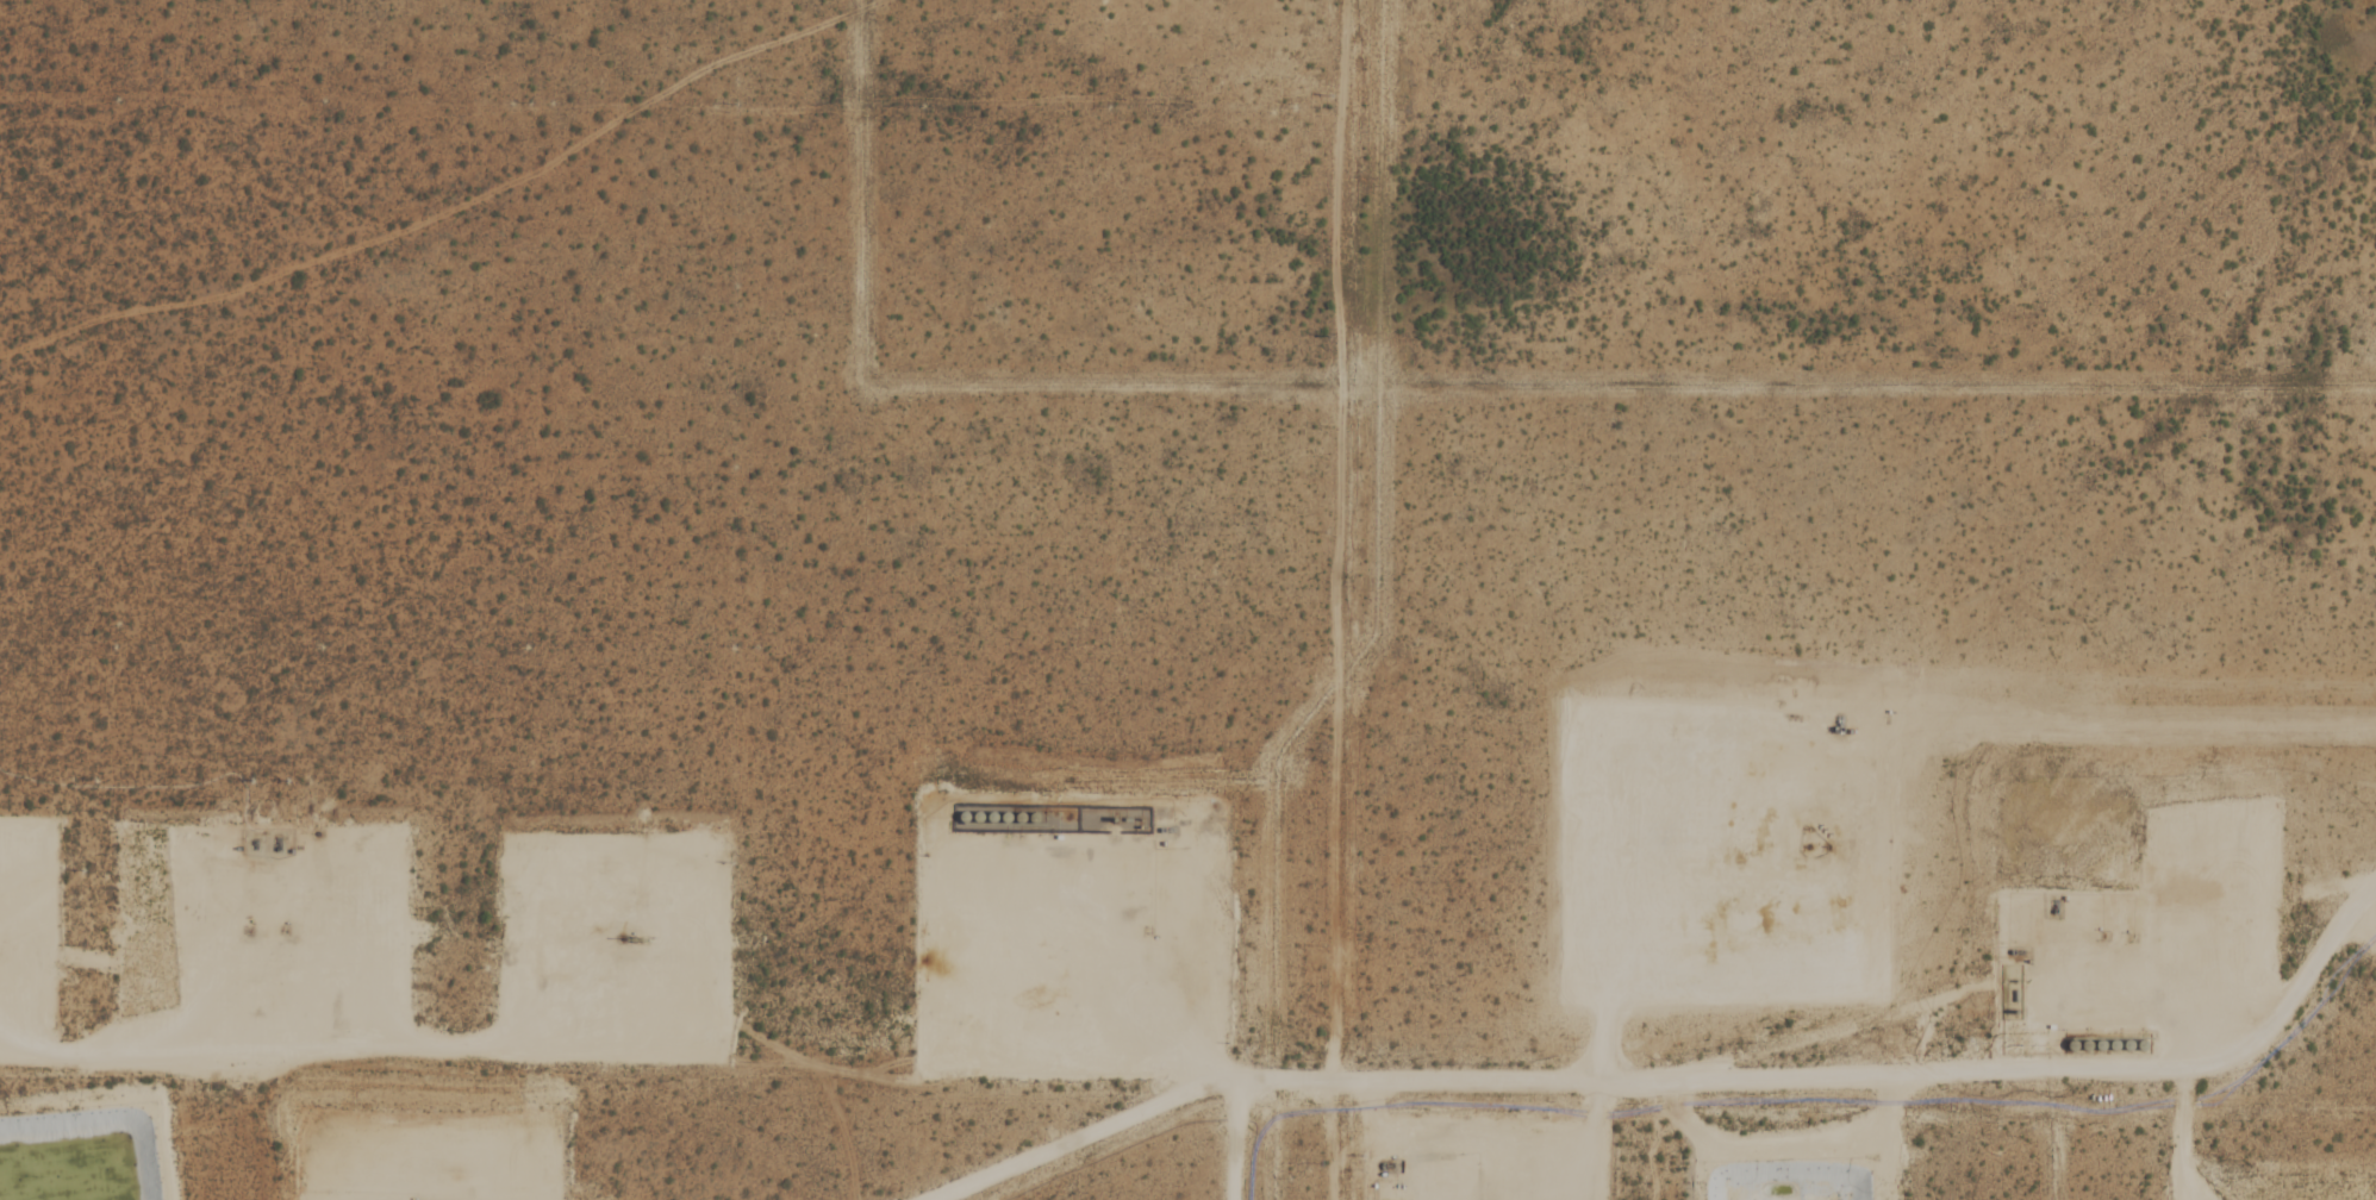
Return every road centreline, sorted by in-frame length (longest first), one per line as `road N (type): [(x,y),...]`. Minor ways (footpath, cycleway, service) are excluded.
road 1 (residential): [(926,1199),(1222,1067),(2246,1057),(2375,892)]
road 2 (residential): [(0,1050),(261,1071),(353,1030),(709,1050)]
road 3 (residential): [(1222,1067),(1221,1199)]

